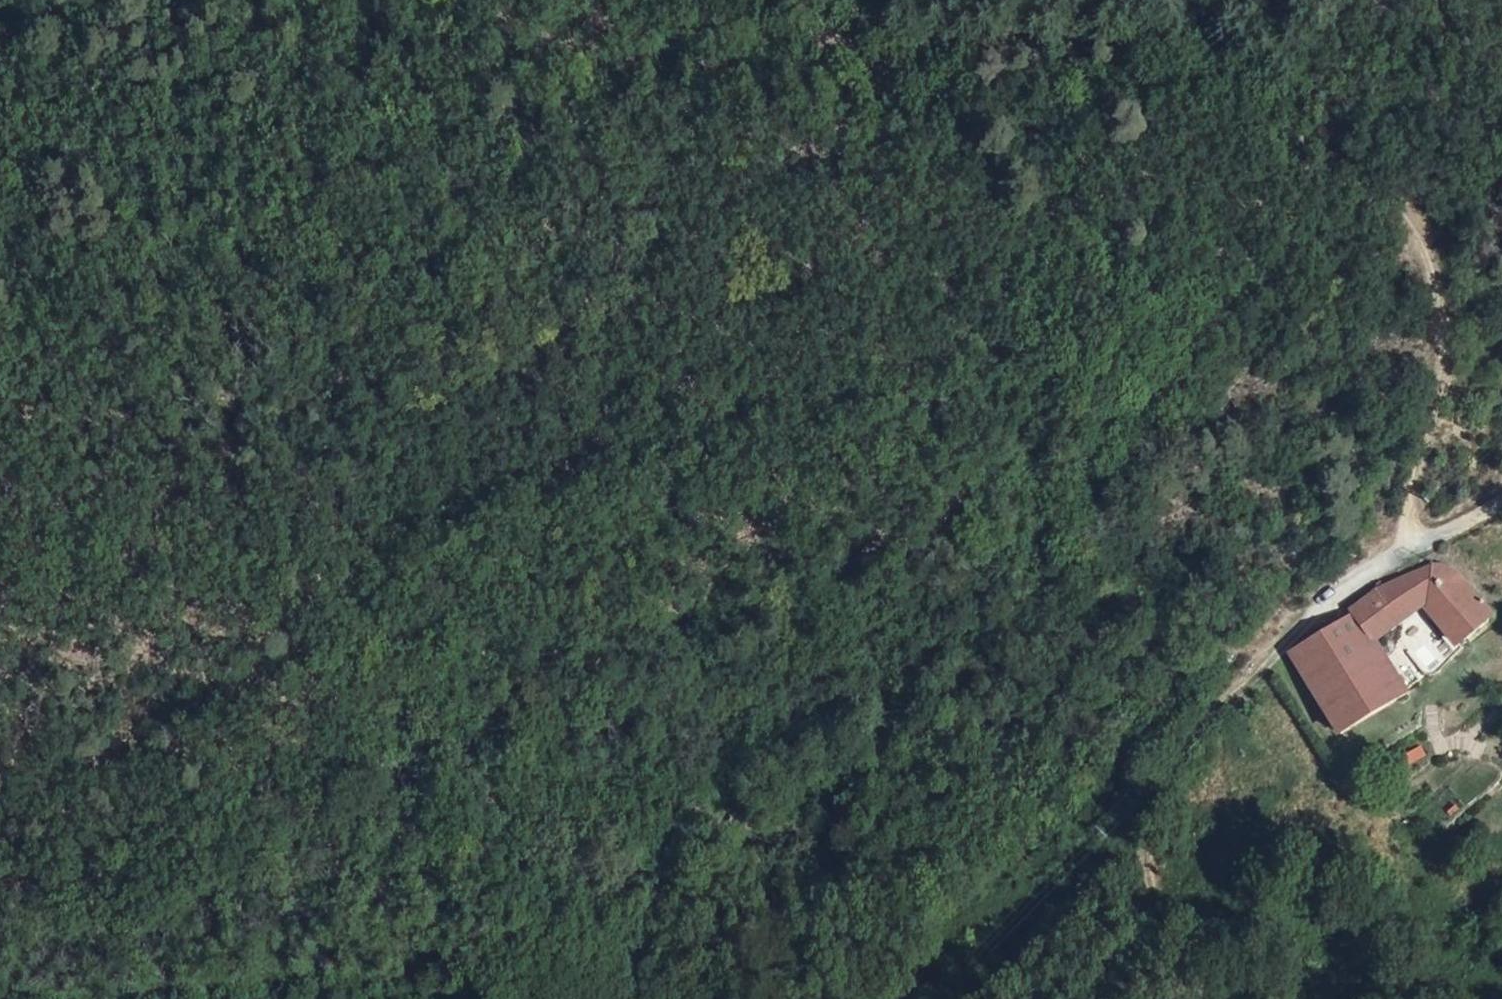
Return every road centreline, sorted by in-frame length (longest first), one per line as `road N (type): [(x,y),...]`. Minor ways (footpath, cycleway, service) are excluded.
road 1 (track): [(1321,609),(1185,733),(1151,787),(1145,842),(1155,920),(1208,998)]
road 2 (unclassified): [(1321,609),(1406,547),(1501,502)]

